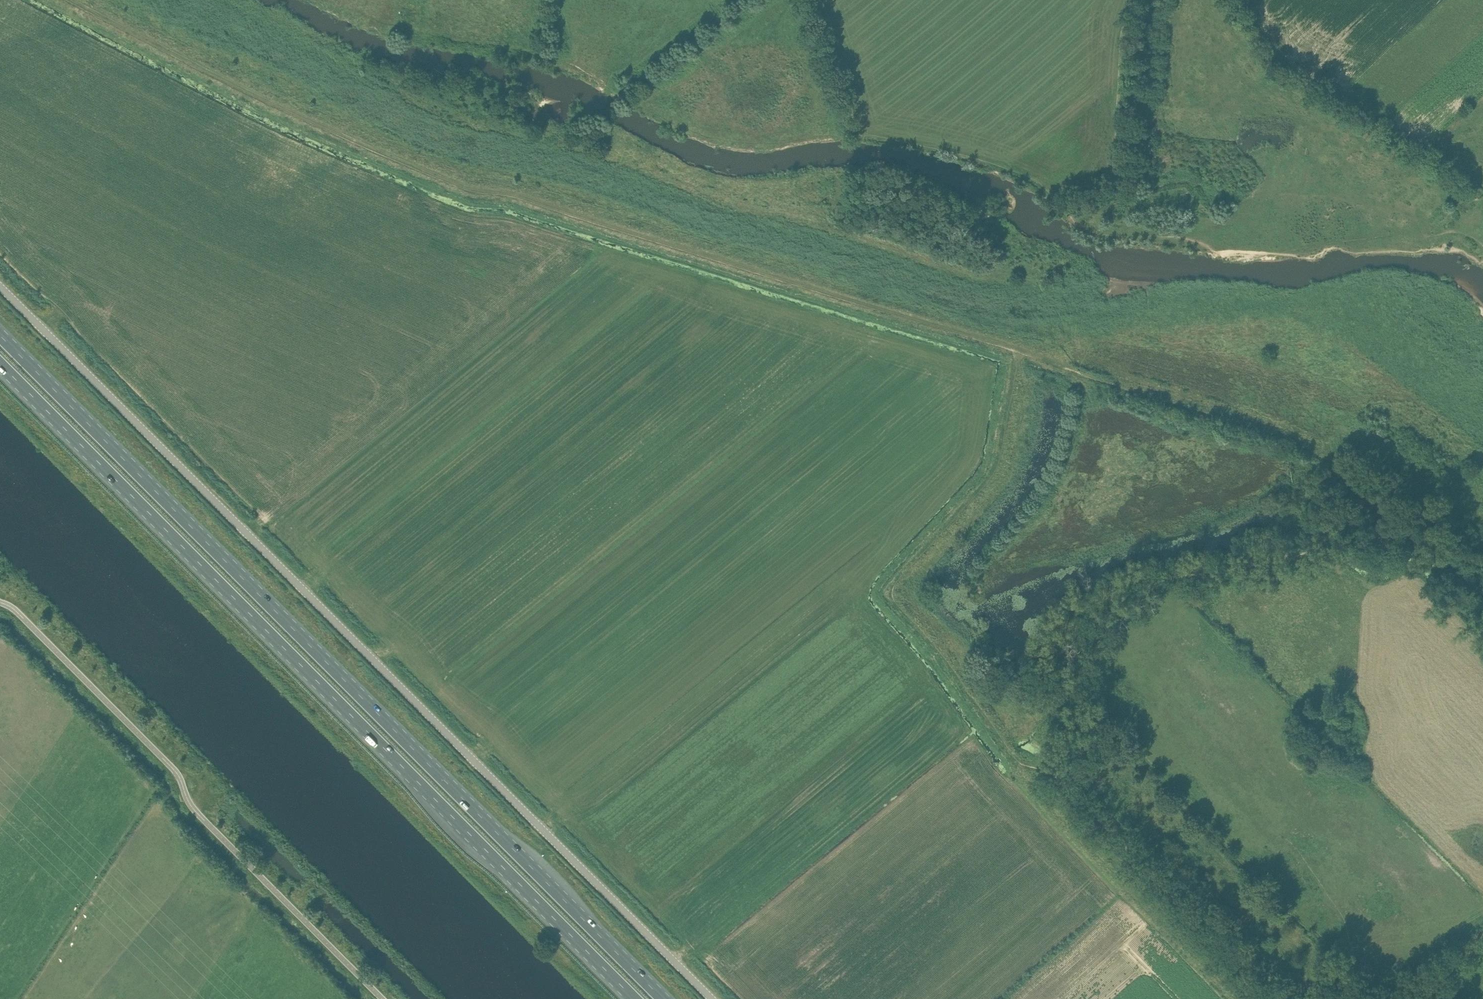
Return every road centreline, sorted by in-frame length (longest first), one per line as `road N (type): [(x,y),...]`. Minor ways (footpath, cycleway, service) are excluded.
road 1 (unclassified): [(712,998),(0,284)]
road 2 (trunk): [(664,998),(0,334)]
road 3 (trunk): [(0,364),(633,998)]
road 4 (unclassified): [(0,601),(177,772),(189,807),(381,998)]

